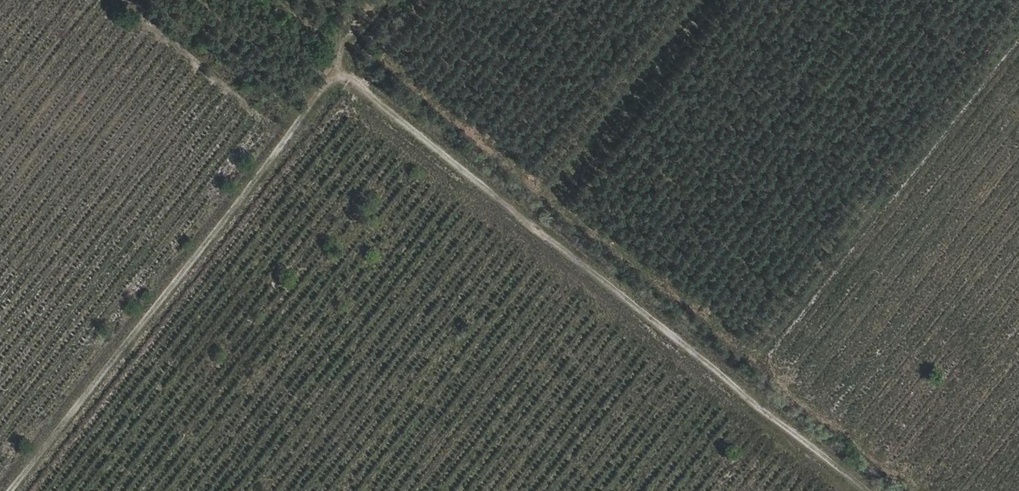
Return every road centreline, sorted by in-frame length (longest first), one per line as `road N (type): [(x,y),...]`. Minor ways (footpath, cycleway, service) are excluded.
road 1 (track): [(868,490),(338,69),(10,490)]
road 2 (track): [(551,197),(708,0)]

